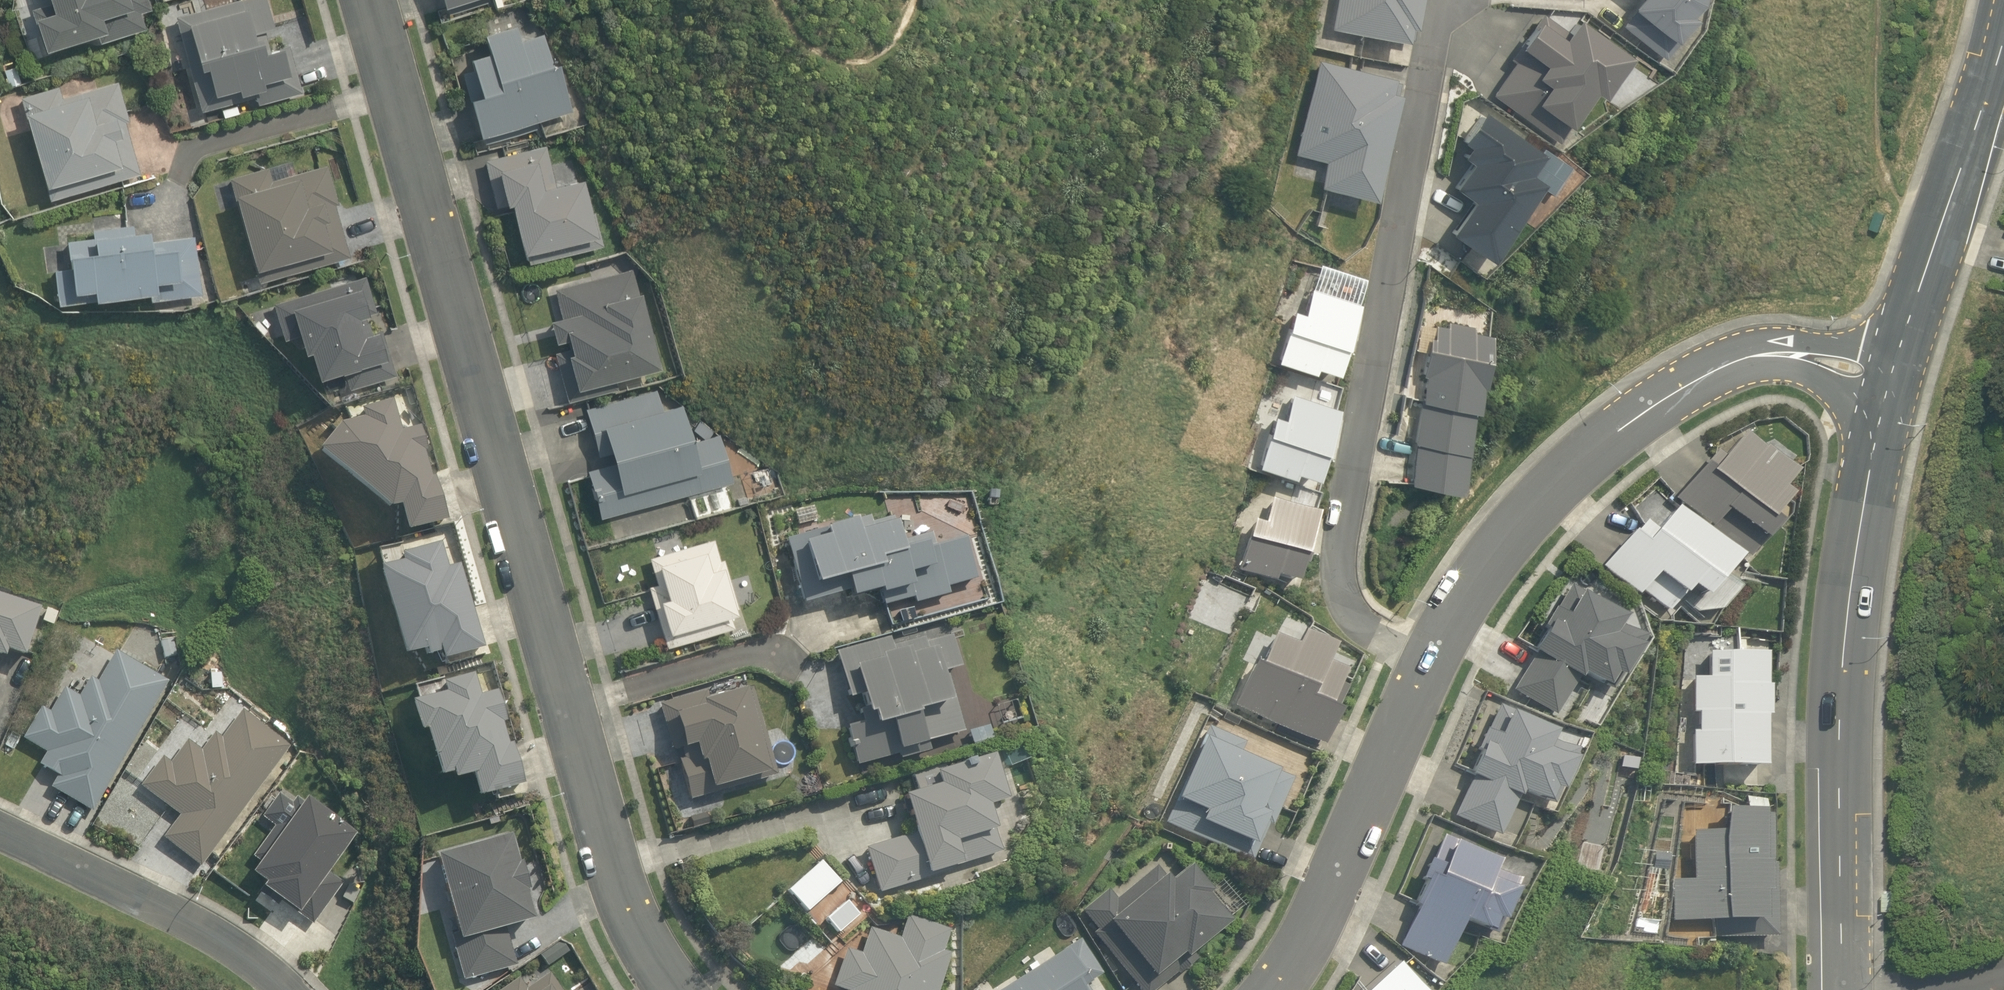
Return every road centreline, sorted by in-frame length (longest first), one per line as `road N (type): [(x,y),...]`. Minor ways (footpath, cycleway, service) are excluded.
road 1 (residential): [(385,0),(645,913),(697,989)]
road 2 (residential): [(1449,679),(1362,629),(1334,546),(1438,0)]
road 3 (residential): [(1911,387),(1876,674),(1880,989)]
road 4 (residential): [(1449,679),(1551,532),(1736,381),(1778,362),(1826,363),(1911,387)]
road 5 (residential): [(0,828),(249,941),(309,989)]
road 6 (residential): [(1292,989),(1351,887),(1449,679)]
road 7 (residential): [(2003,94),(1911,387)]

